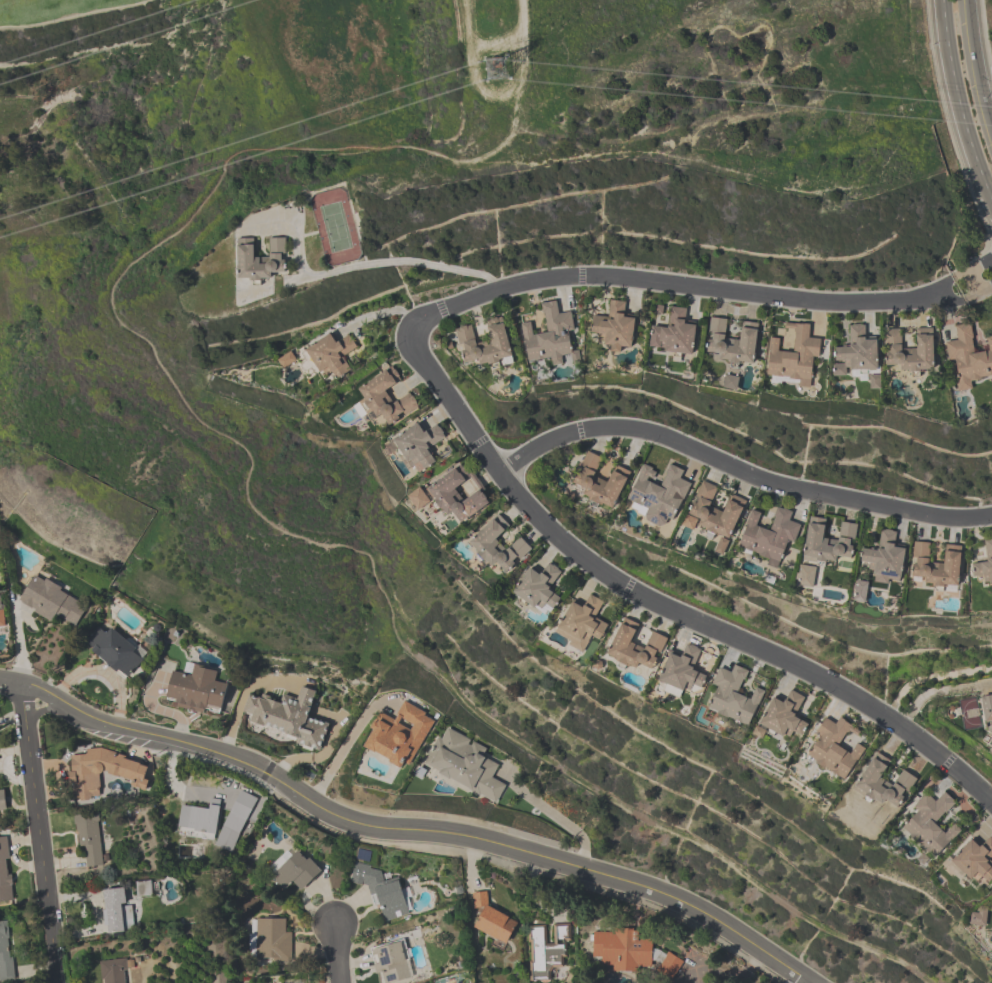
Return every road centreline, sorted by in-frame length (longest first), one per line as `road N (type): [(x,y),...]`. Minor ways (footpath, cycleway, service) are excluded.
road 1 (tertiary): [(802,982),(654,896),(511,848),(362,825),(217,750),(86,720),(0,685)]
road 2 (residential): [(408,325),(422,362),(498,469),(533,516),(580,557),(627,590),(823,680),(991,804)]
road 3 (residential): [(988,272),(936,297),(874,303),(564,276),(503,287),(408,325)]
road 4 (residential): [(498,469),(581,430),(622,429),(809,493),(951,519),(991,517)]
road 5 (residential): [(26,689),(58,982)]
road 6 (primary): [(943,0),(956,92),(991,204)]
road 7 (primary): [(991,143),(967,0)]

